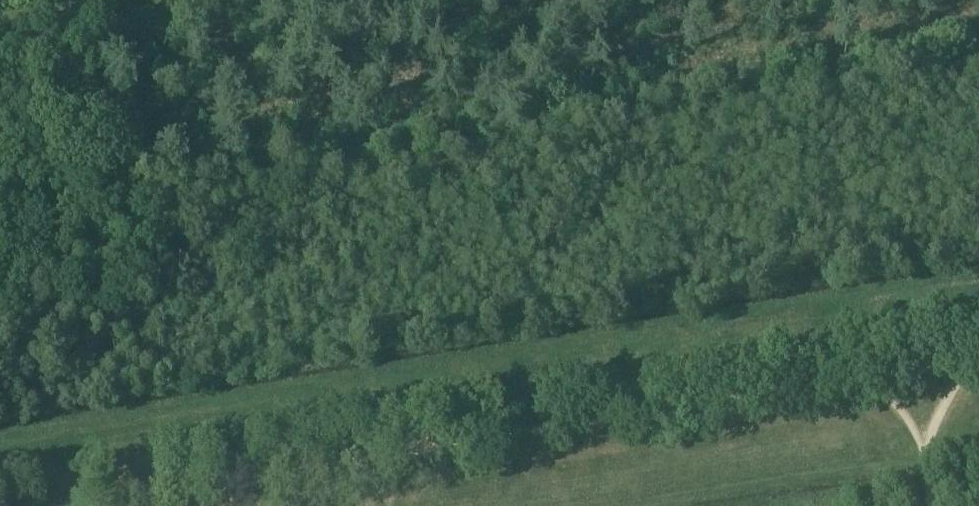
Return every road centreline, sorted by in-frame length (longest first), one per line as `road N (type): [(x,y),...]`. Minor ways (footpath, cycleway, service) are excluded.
road 1 (track): [(978,363),(115,505)]

